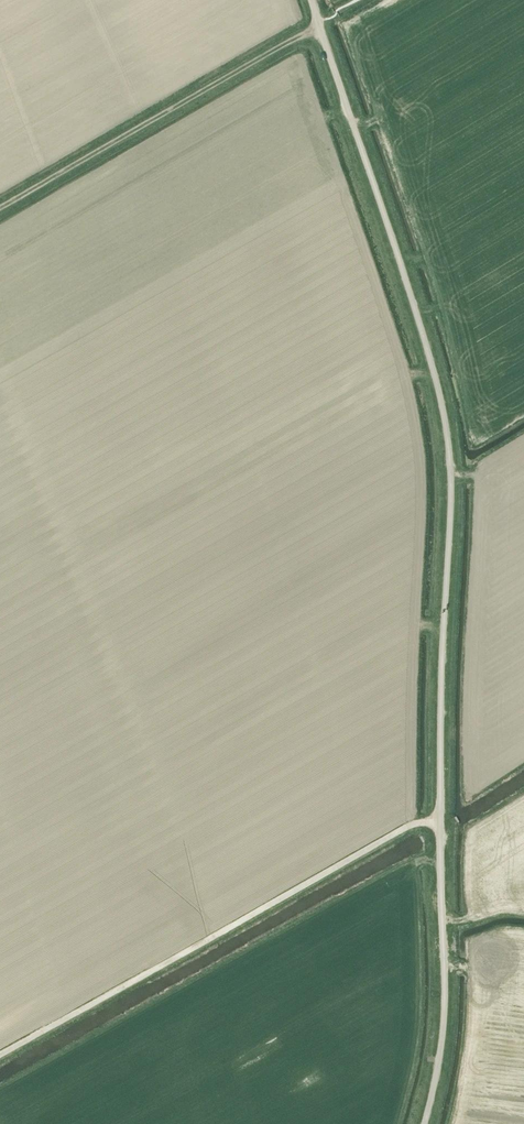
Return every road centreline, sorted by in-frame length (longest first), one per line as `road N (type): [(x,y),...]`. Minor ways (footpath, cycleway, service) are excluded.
road 1 (unclassified): [(424,1123),(444,1008),(440,732),(449,457),(418,318),(310,0)]
road 2 (track): [(0,1055),(411,824),(440,822)]
road 3 (track): [(317,22),(0,212)]

